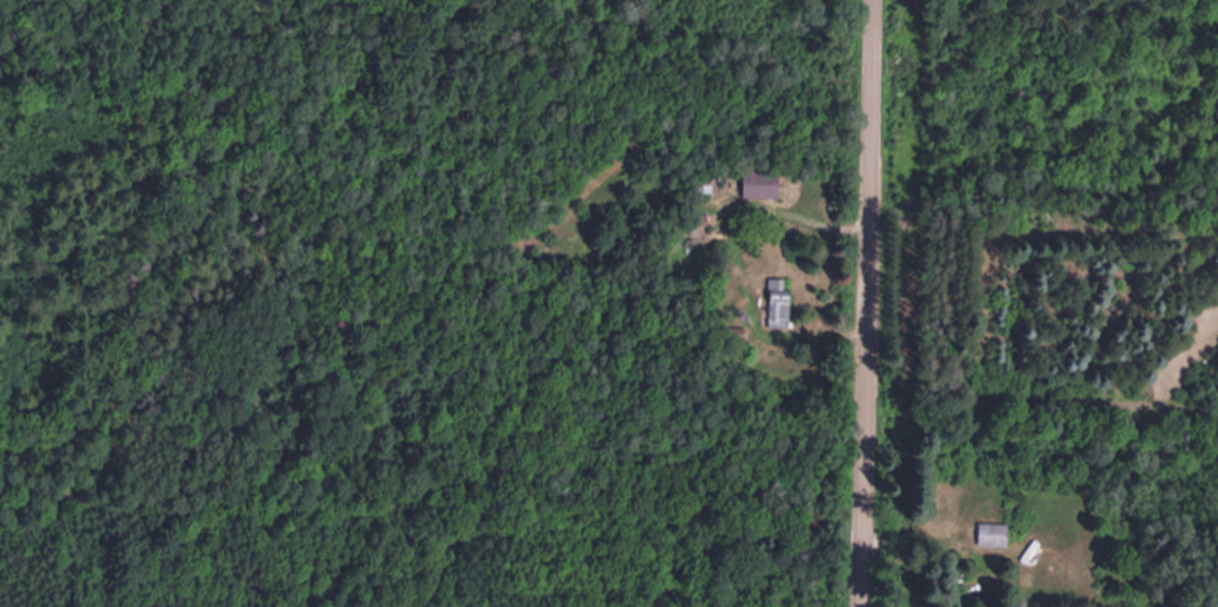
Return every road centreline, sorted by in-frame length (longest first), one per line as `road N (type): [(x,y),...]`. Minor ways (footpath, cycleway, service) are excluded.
road 1 (residential): [(864,606),(875,0)]

